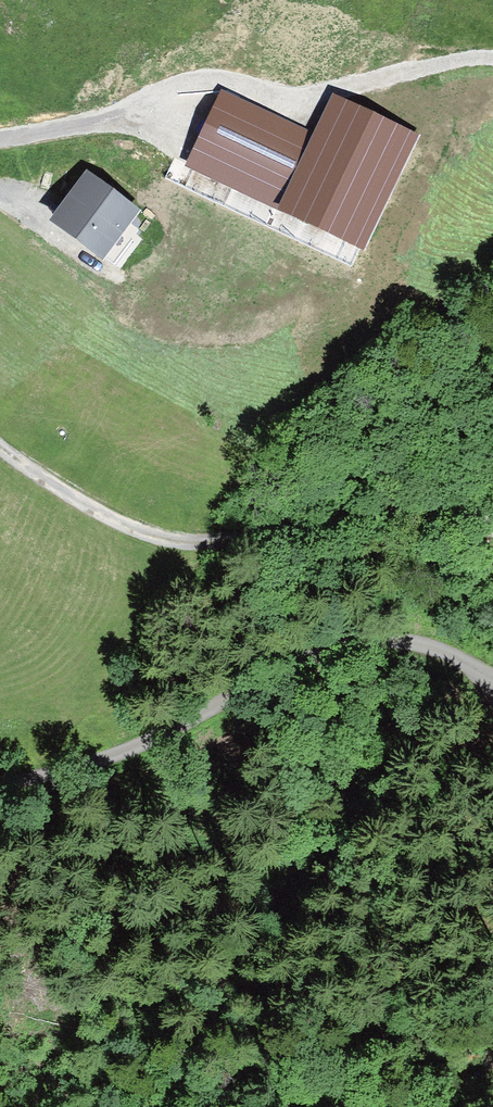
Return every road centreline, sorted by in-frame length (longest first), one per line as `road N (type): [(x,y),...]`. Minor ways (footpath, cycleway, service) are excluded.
road 1 (track): [(492,50),(463,42),(440,49),(383,102),(283,168),(198,170),(111,137),(85,139),(34,165),(10,194)]
road 2 (unclassified): [(449,652),(123,522),(0,446)]
road 3 (unclassified): [(449,652),(370,645),(299,660),(210,719),(103,756),(0,766)]
road 4 (unclassified): [(0,191),(101,272)]

